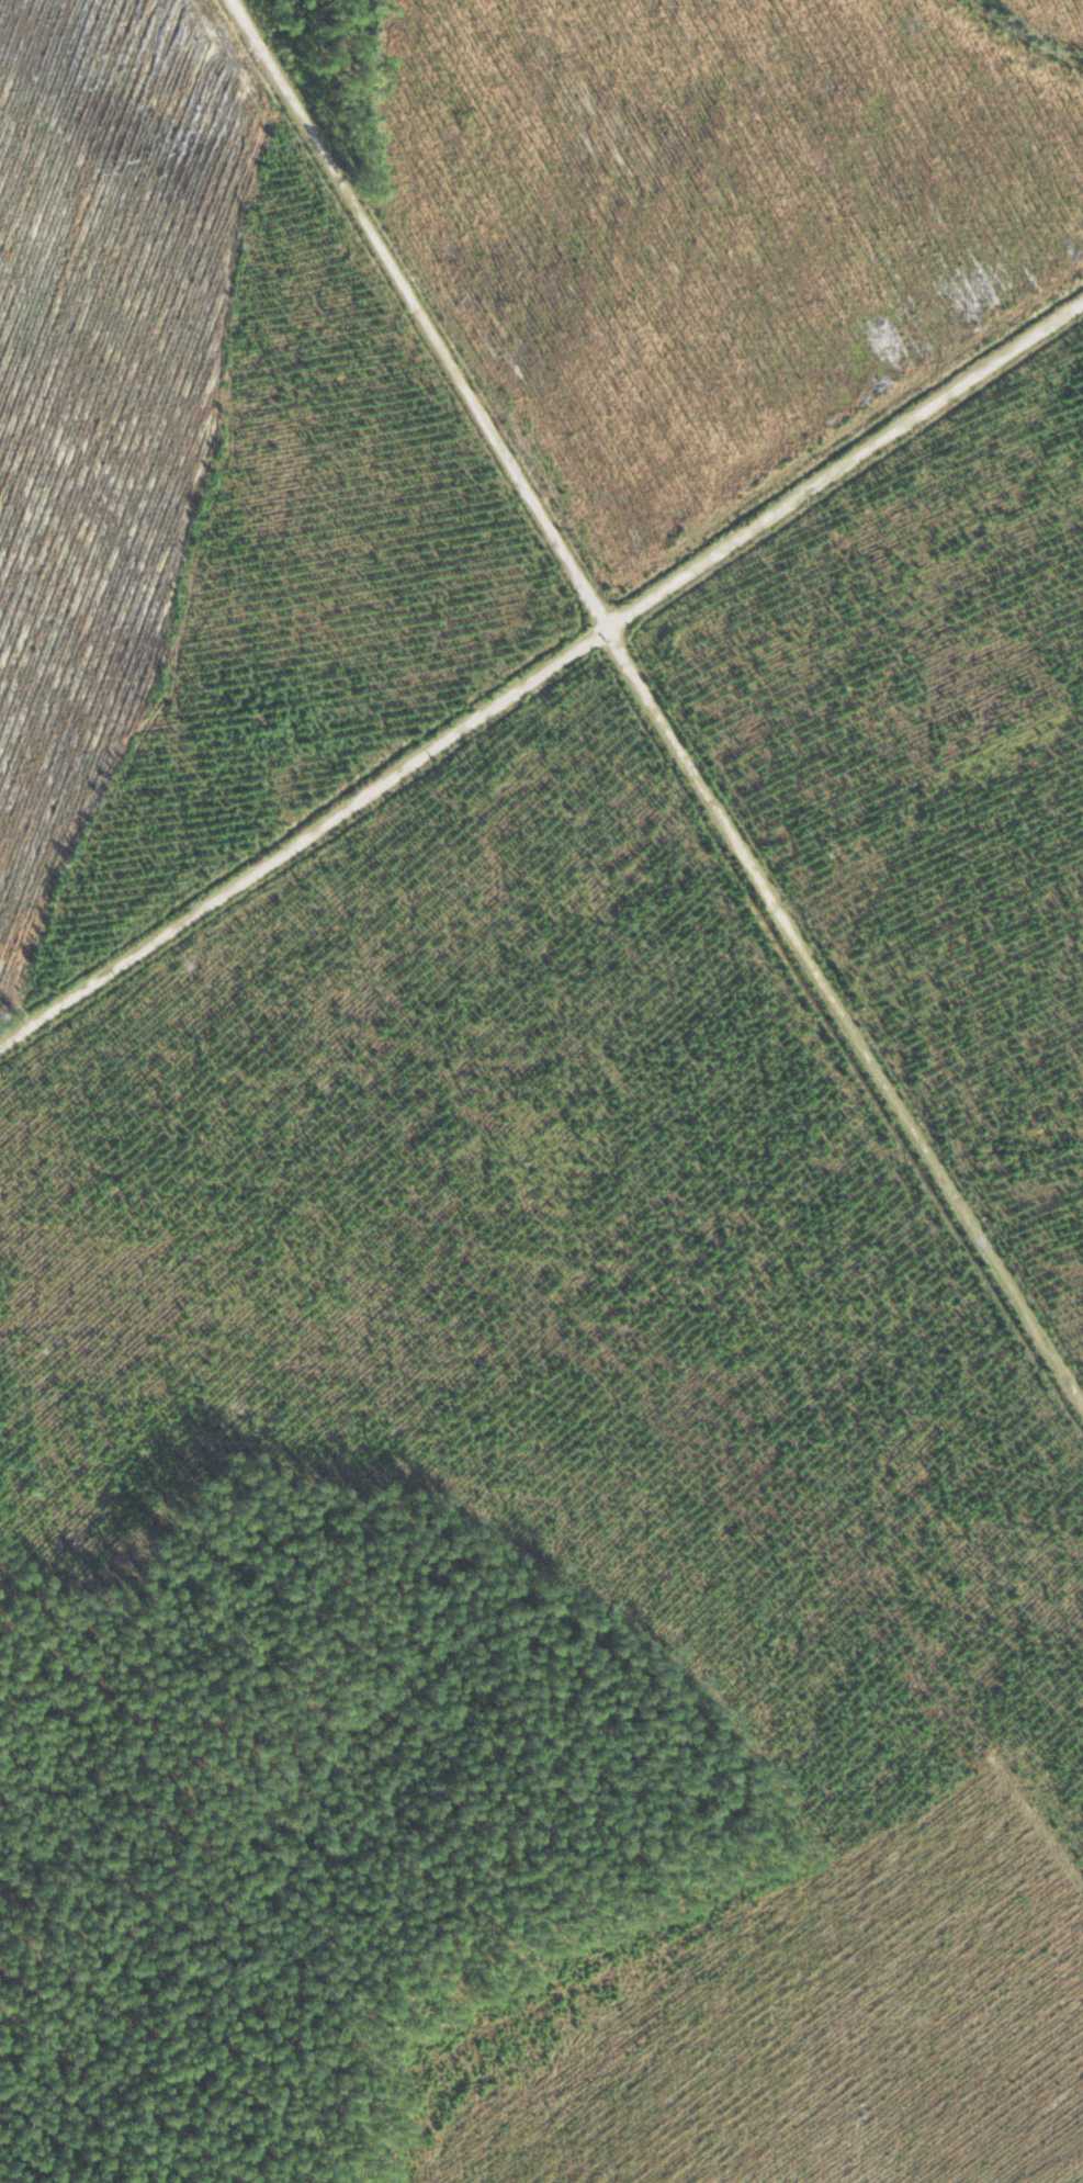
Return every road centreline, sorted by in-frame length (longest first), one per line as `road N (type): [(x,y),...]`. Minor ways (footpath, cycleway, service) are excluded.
road 1 (residential): [(1082,1362),(1065,1324),(1037,1295),(607,620),(240,0)]
road 2 (residential): [(0,1049),(607,620),(1082,324)]

